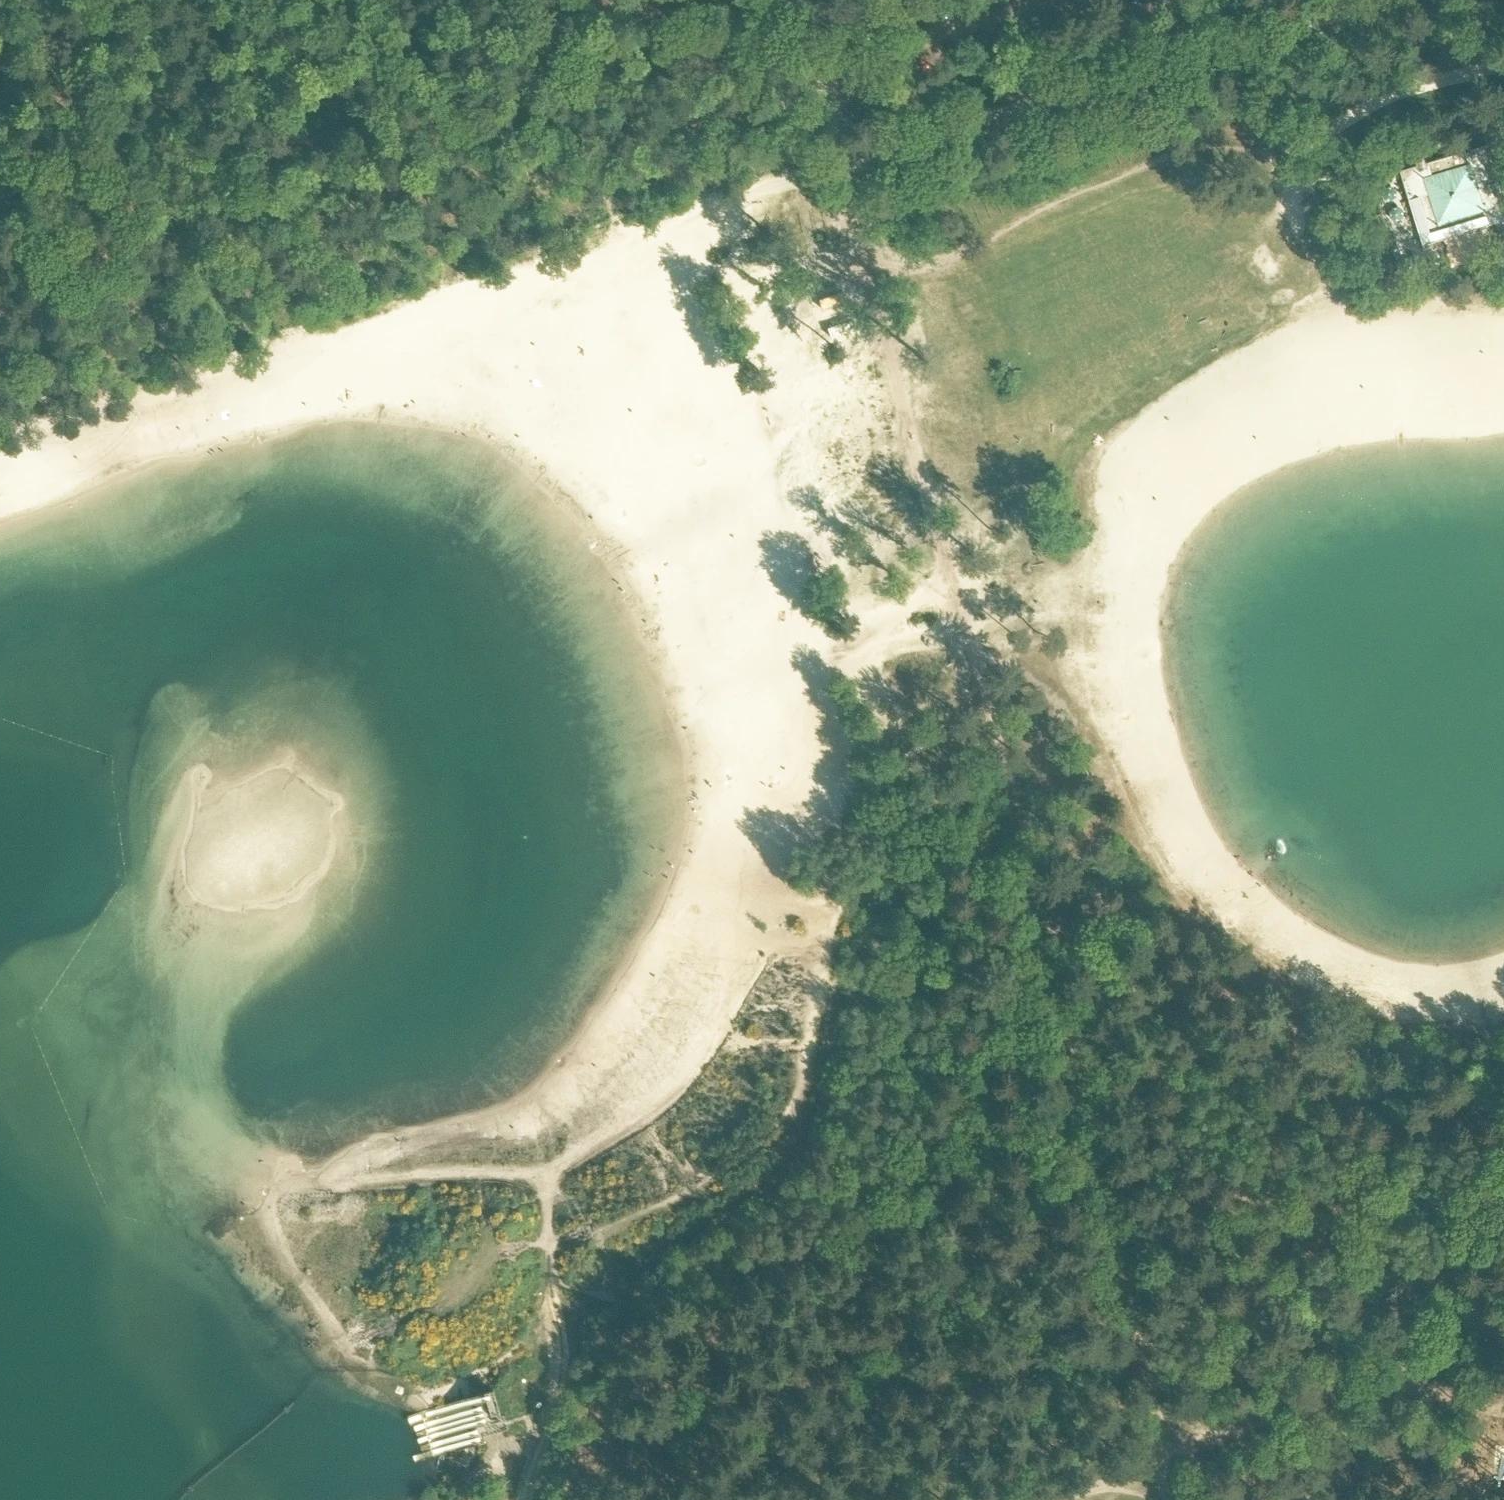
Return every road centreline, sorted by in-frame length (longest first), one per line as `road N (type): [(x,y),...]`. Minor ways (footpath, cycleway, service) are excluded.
road 1 (track): [(1158,1441),(1020,802),(917,457),(845,163)]
road 2 (track): [(1121,1480),(1141,1469),(1209,1384)]

